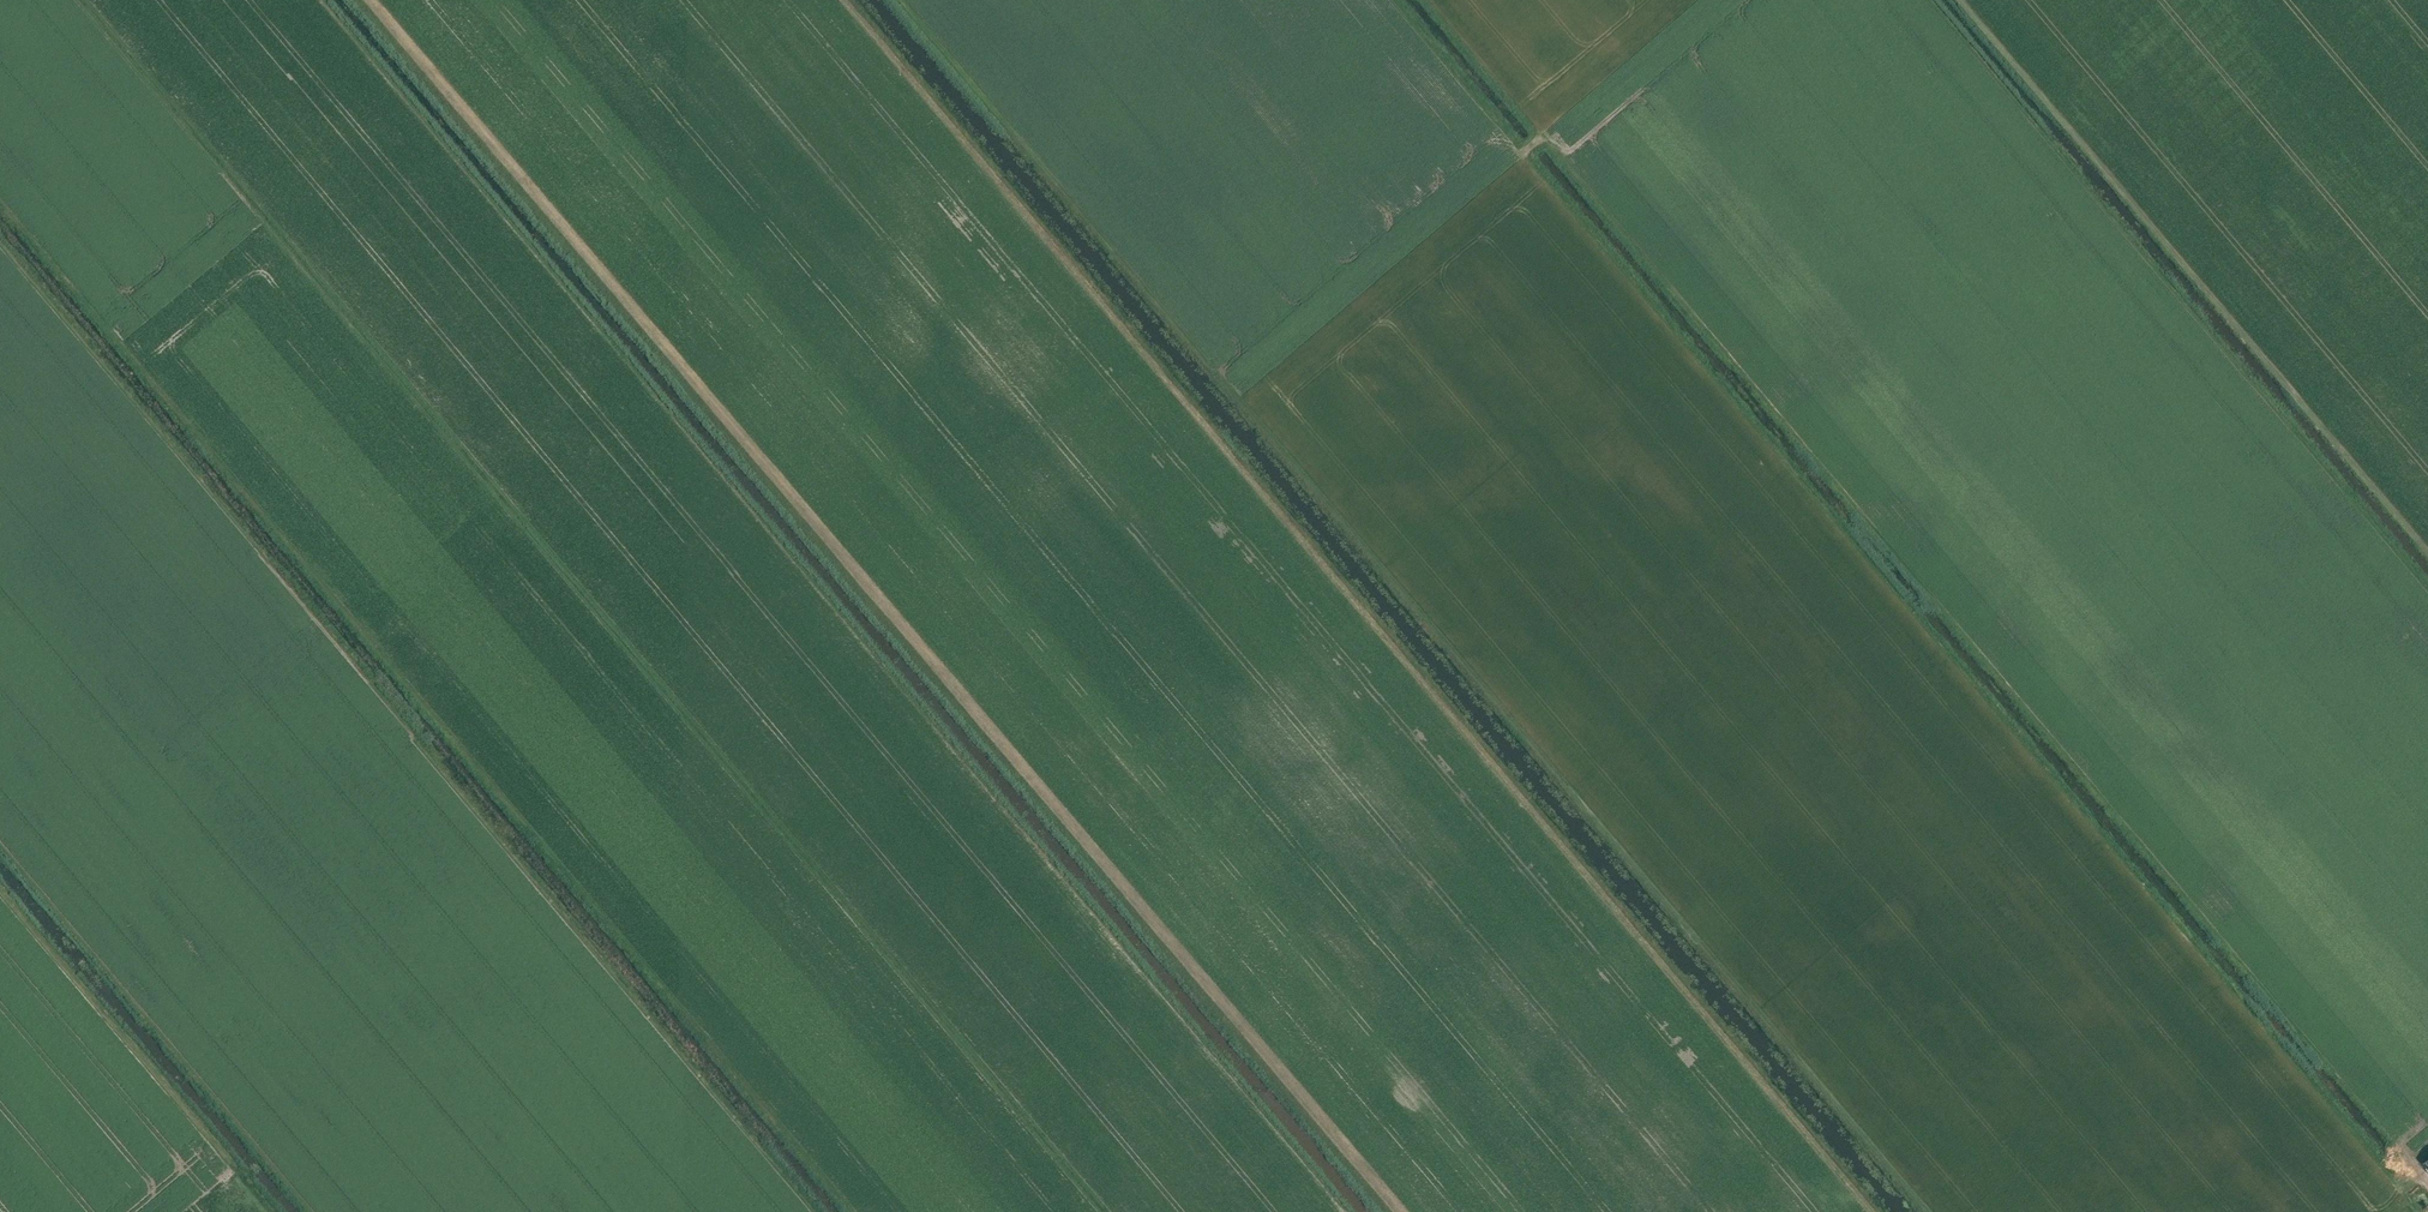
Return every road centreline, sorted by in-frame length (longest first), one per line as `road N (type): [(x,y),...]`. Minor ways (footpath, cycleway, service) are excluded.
road 1 (track): [(851,0),(1877,1211)]

